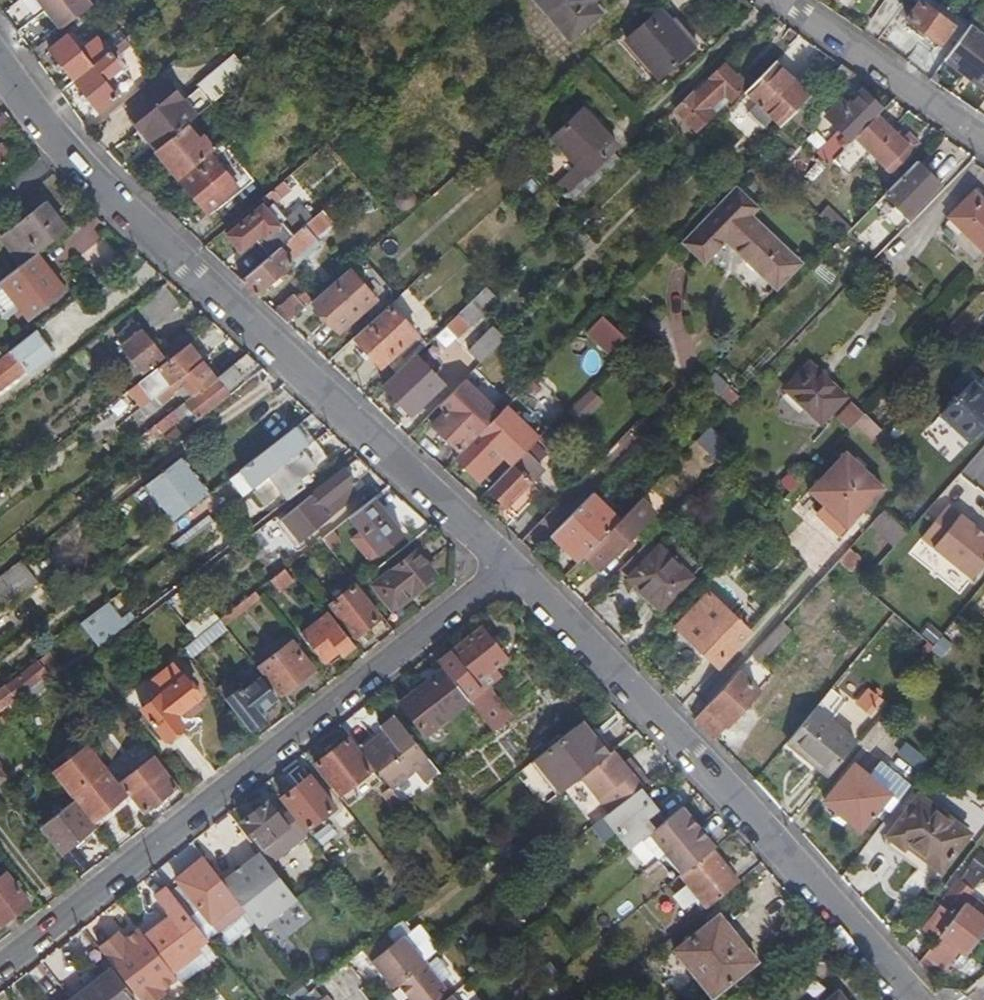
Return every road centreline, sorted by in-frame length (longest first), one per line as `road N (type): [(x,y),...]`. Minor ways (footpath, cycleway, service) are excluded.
road 1 (residential): [(0,61),(70,151),(509,561)]
road 2 (residential): [(509,561),(0,965)]
road 3 (residential): [(509,561),(744,797),(917,999)]
road 4 (residential): [(789,0),(983,134)]

